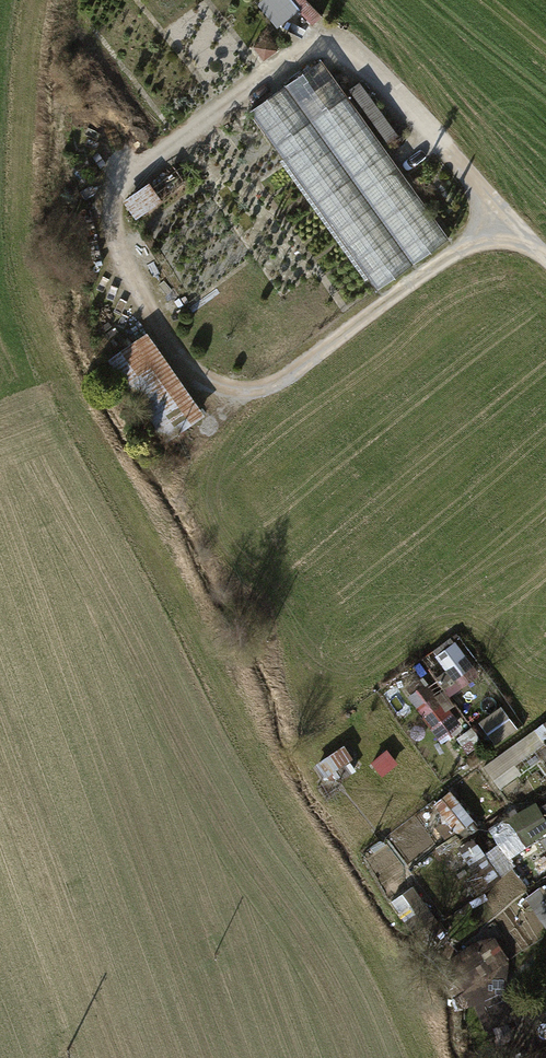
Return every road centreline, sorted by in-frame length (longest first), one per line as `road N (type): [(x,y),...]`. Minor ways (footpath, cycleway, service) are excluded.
road 1 (track): [(127,174),(128,268),(208,388),(256,389),(499,213)]
road 2 (residential): [(127,174),(328,27),(545,265)]

